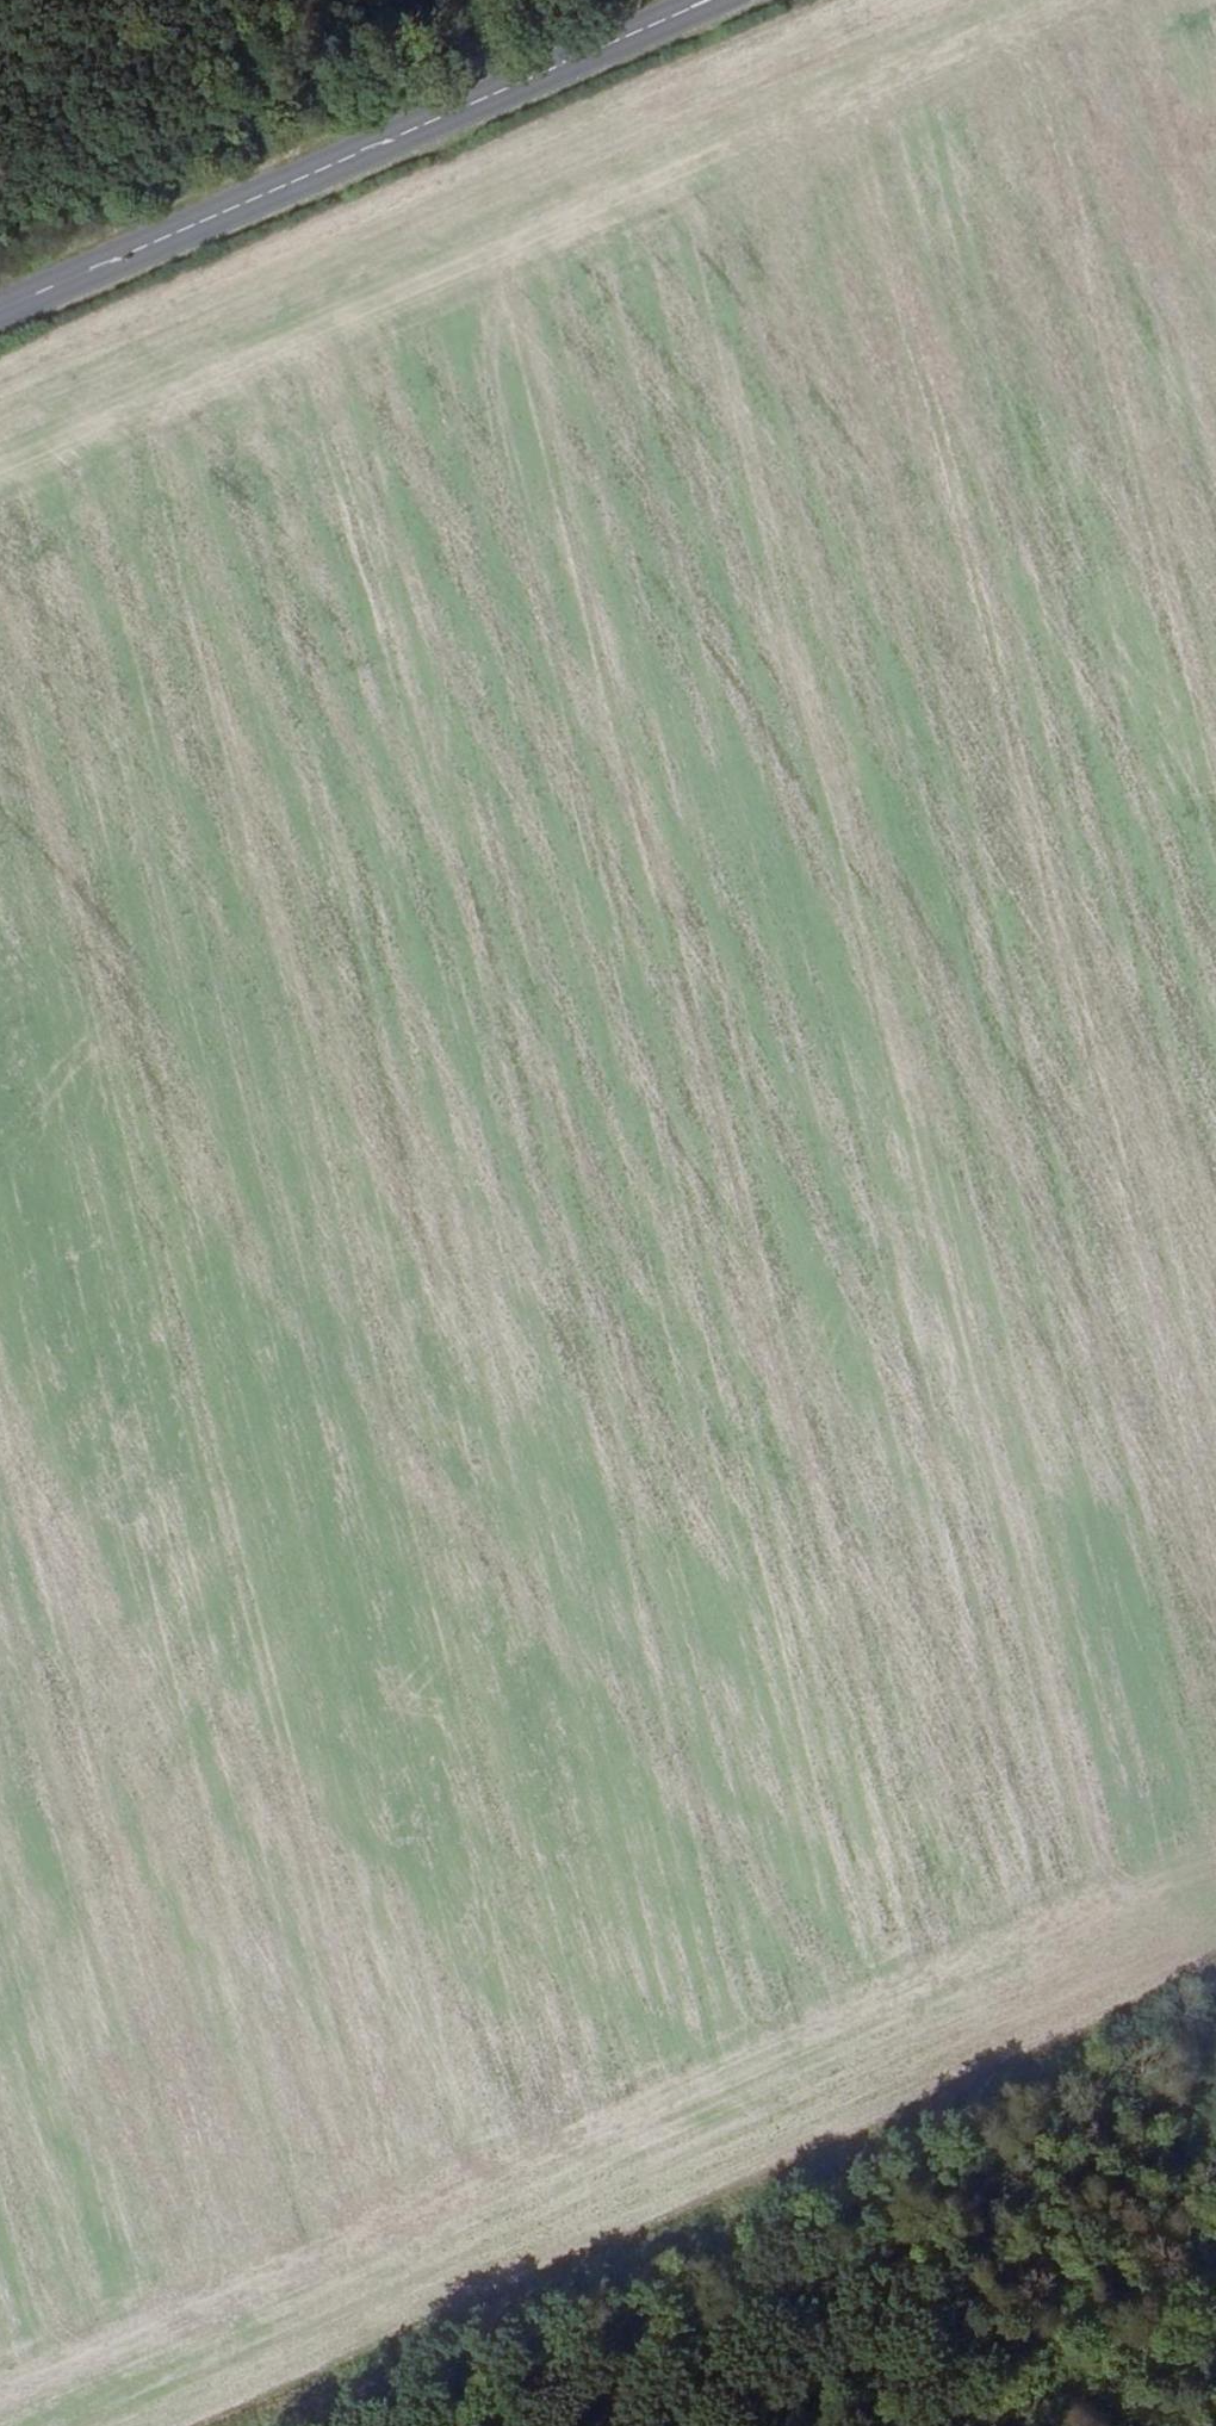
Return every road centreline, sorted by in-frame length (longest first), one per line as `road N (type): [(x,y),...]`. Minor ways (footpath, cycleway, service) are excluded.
road 1 (secondary): [(0,315),(719,0)]

